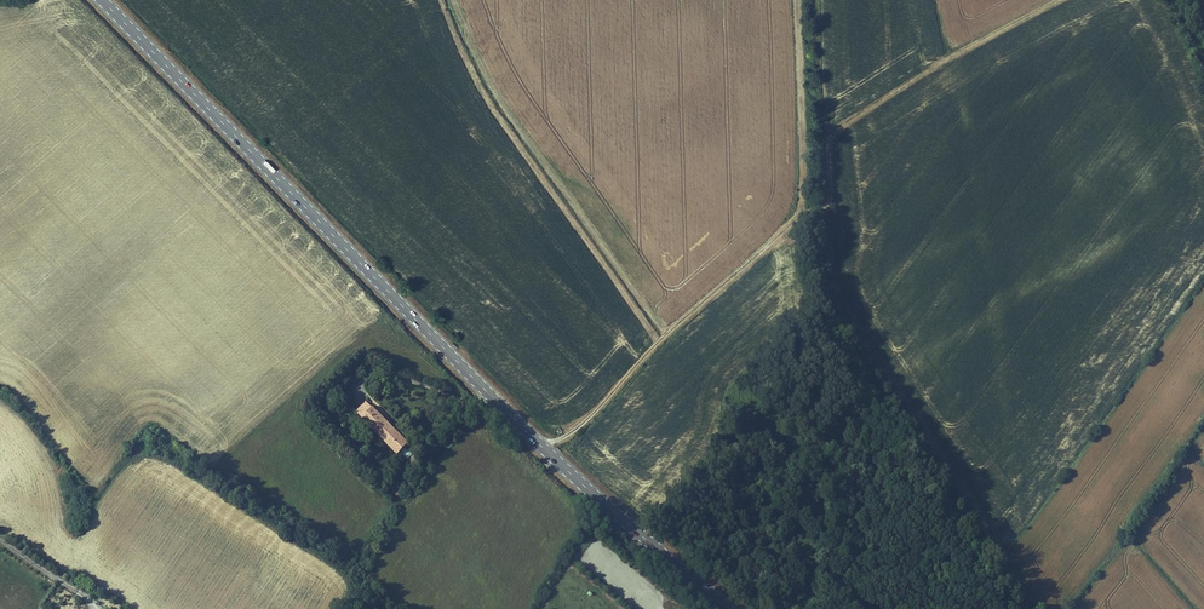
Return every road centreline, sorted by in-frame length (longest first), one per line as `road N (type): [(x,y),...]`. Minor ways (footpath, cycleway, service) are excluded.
road 1 (primary): [(733,608),(541,447),(103,0)]
road 2 (track): [(541,447),(589,418),(794,219),(841,204)]

